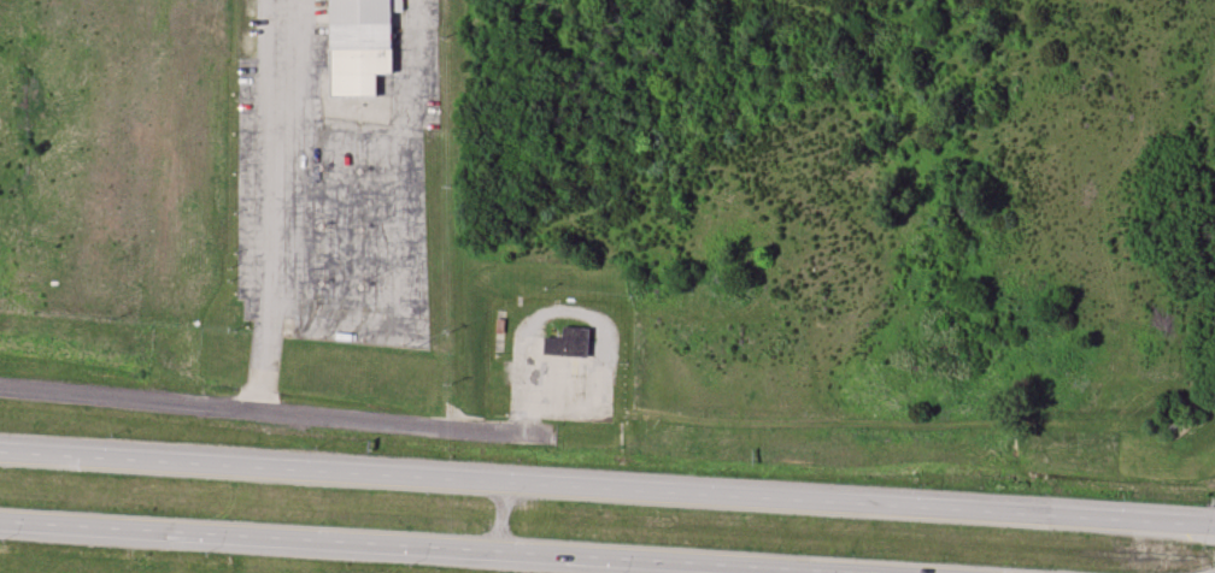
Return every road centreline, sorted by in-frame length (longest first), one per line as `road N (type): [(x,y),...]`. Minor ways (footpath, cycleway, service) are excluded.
road 1 (trunk): [(867,506),(0,453)]
road 2 (trunk): [(0,522),(814,569)]
road 3 (trunk): [(1214,529),(867,506)]

